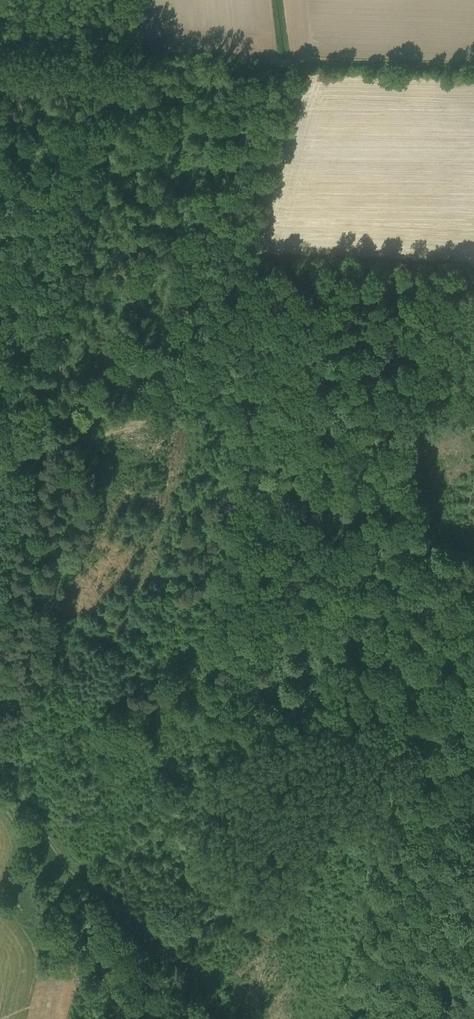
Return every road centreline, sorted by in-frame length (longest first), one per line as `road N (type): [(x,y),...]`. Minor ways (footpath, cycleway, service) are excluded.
road 1 (track): [(0,665),(119,105)]
road 2 (track): [(202,1018),(0,779)]
road 3 (track): [(0,457),(171,412)]

